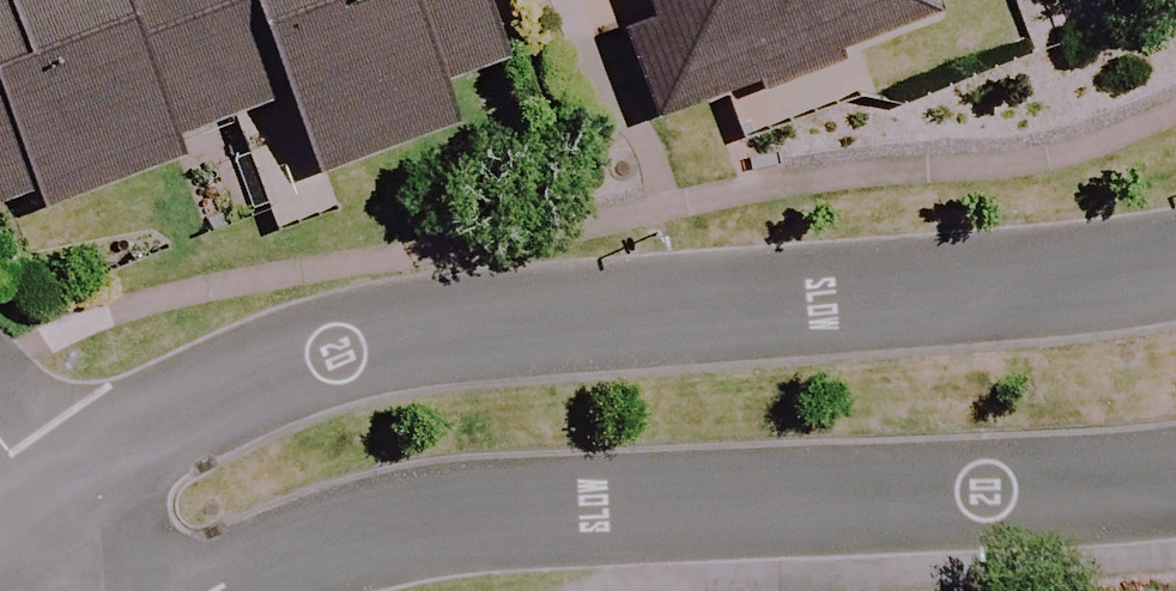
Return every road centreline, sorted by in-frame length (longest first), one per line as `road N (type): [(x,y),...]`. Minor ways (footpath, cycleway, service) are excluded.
road 1 (residential): [(59,497),(180,417),(231,394),(393,349),(662,304),(966,288),(1175,259)]
road 2 (residential): [(1175,485),(863,512),(482,522),(304,564),(232,590)]
road 3 (residential): [(157,590),(59,497)]

